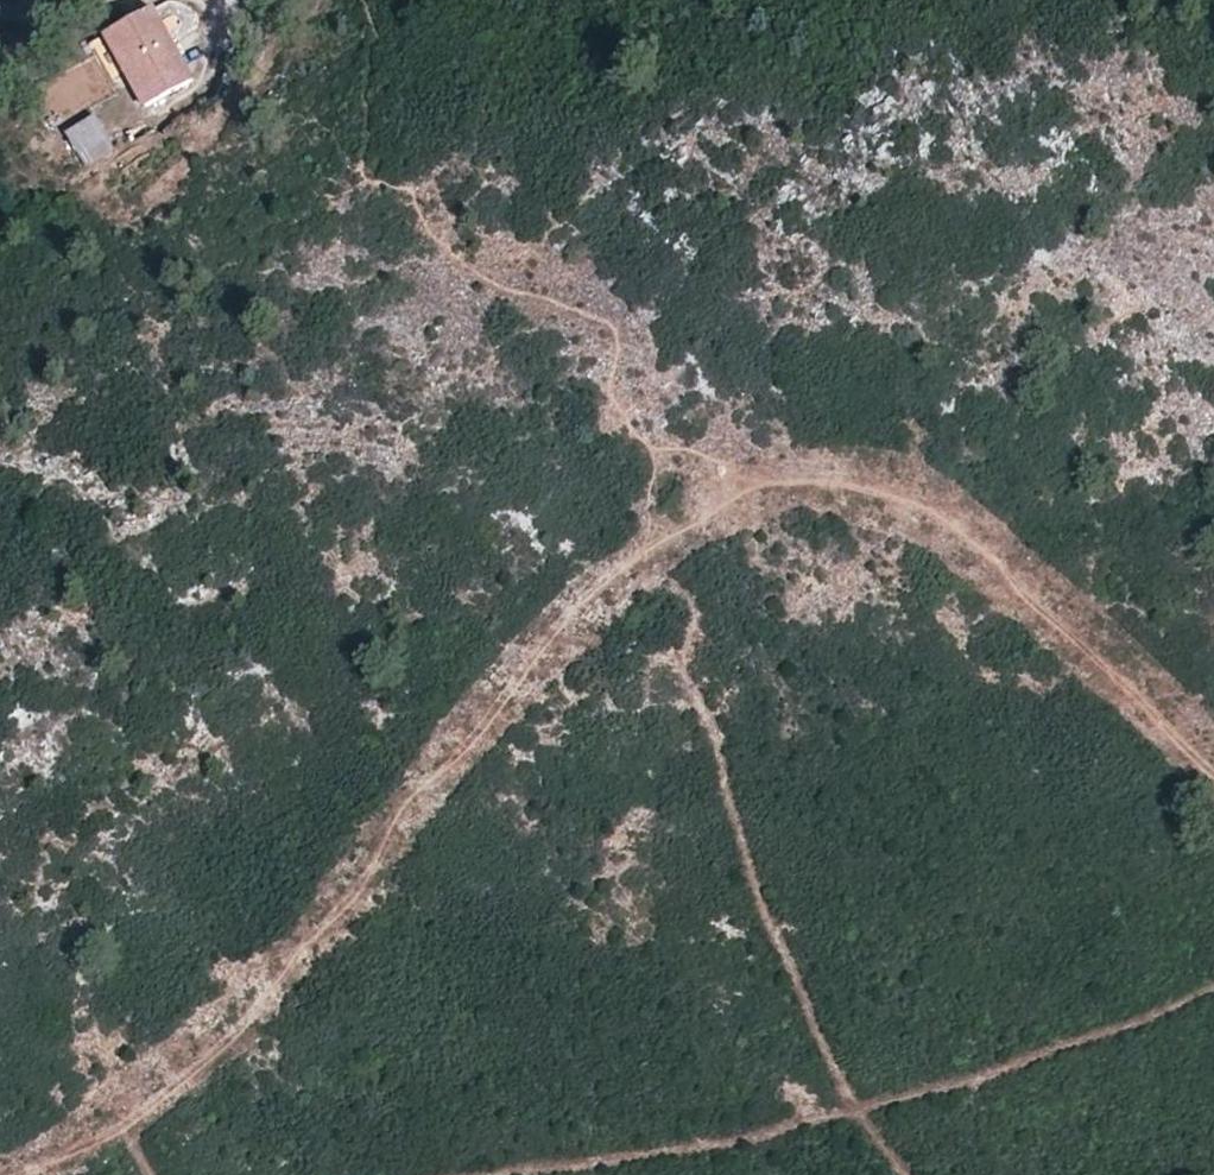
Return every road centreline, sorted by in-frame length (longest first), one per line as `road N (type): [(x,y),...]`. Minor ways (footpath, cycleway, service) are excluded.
road 1 (track): [(5,1174),(110,1140),(226,1049),(295,953),(349,899),(399,816),(483,730),(541,650),(617,569),(657,546)]
road 2 (track): [(657,546),(750,485),(829,476),(926,507),(1213,772)]

